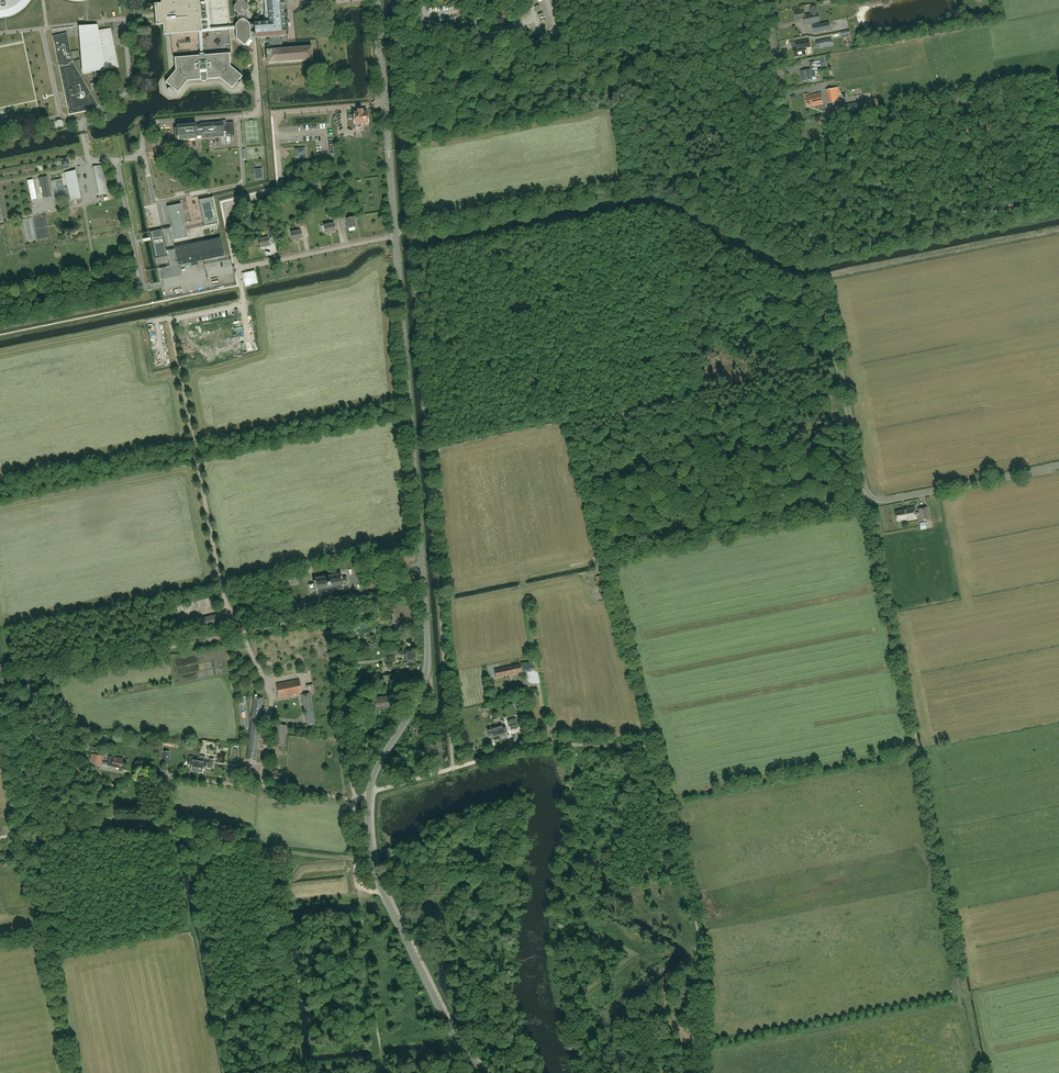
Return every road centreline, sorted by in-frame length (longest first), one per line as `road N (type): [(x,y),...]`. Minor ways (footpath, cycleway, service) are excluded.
road 1 (tertiary): [(370,792),(420,695),(428,656),(396,235)]
road 2 (track): [(357,797),(333,615),(0,682)]
road 3 (unclassified): [(870,495),(762,0)]
road 4 (track): [(819,276),(792,278),(647,204),(412,251)]
road 5 (unclassified): [(238,269),(241,305),(172,323),(224,597),(242,633)]
road 6 (track): [(73,1072),(25,833),(89,823),(166,829)]
road 7 (track): [(652,744),(700,940),(700,1072)]
road 8 (tertiary): [(484,1072),(456,1039),(382,892),(369,843),(370,792)]
road 9 (unclassified): [(386,103),(277,113),(281,189),(227,207),(238,269)]
road 10 (track): [(875,499),(604,558)]
road 11 (track): [(667,179),(411,232)]
road 12 (unclassified): [(370,792),(349,798),(164,775)]
road 13 (track): [(453,768),(547,744),(652,744)]
road 14 (unclassified): [(870,495),(887,502),(1058,466)]
road 15 (track): [(604,558),(652,744)]
road 16 (track): [(622,69),(510,85),(447,56)]
road 17 (unclassified): [(238,269),(396,235)]
road 18 (tertiary): [(396,235),(386,103)]
road 19 (track): [(794,155),(667,179)]

